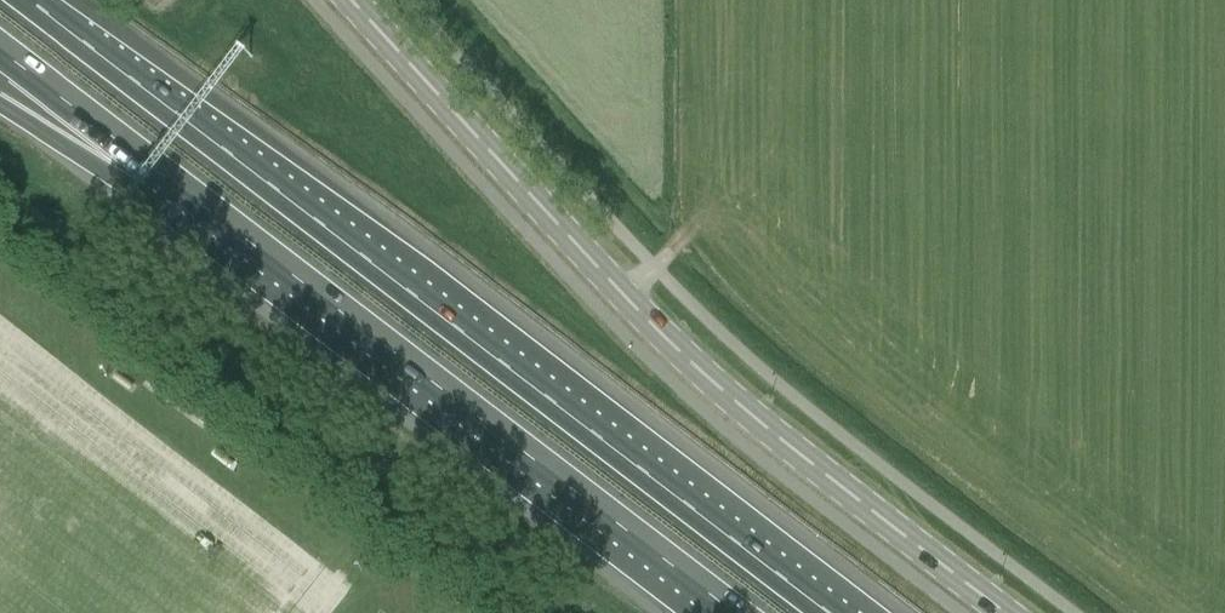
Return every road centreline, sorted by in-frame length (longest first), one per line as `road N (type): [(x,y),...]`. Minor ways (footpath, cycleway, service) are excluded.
road 1 (motorway): [(853,612),(46,0)]
road 2 (primary): [(1013,612),(713,378),(349,0)]
road 3 (motorway): [(232,228),(734,612)]
road 4 (motorway): [(0,51),(232,228)]
road 5 (motorway): [(0,102),(232,228)]

